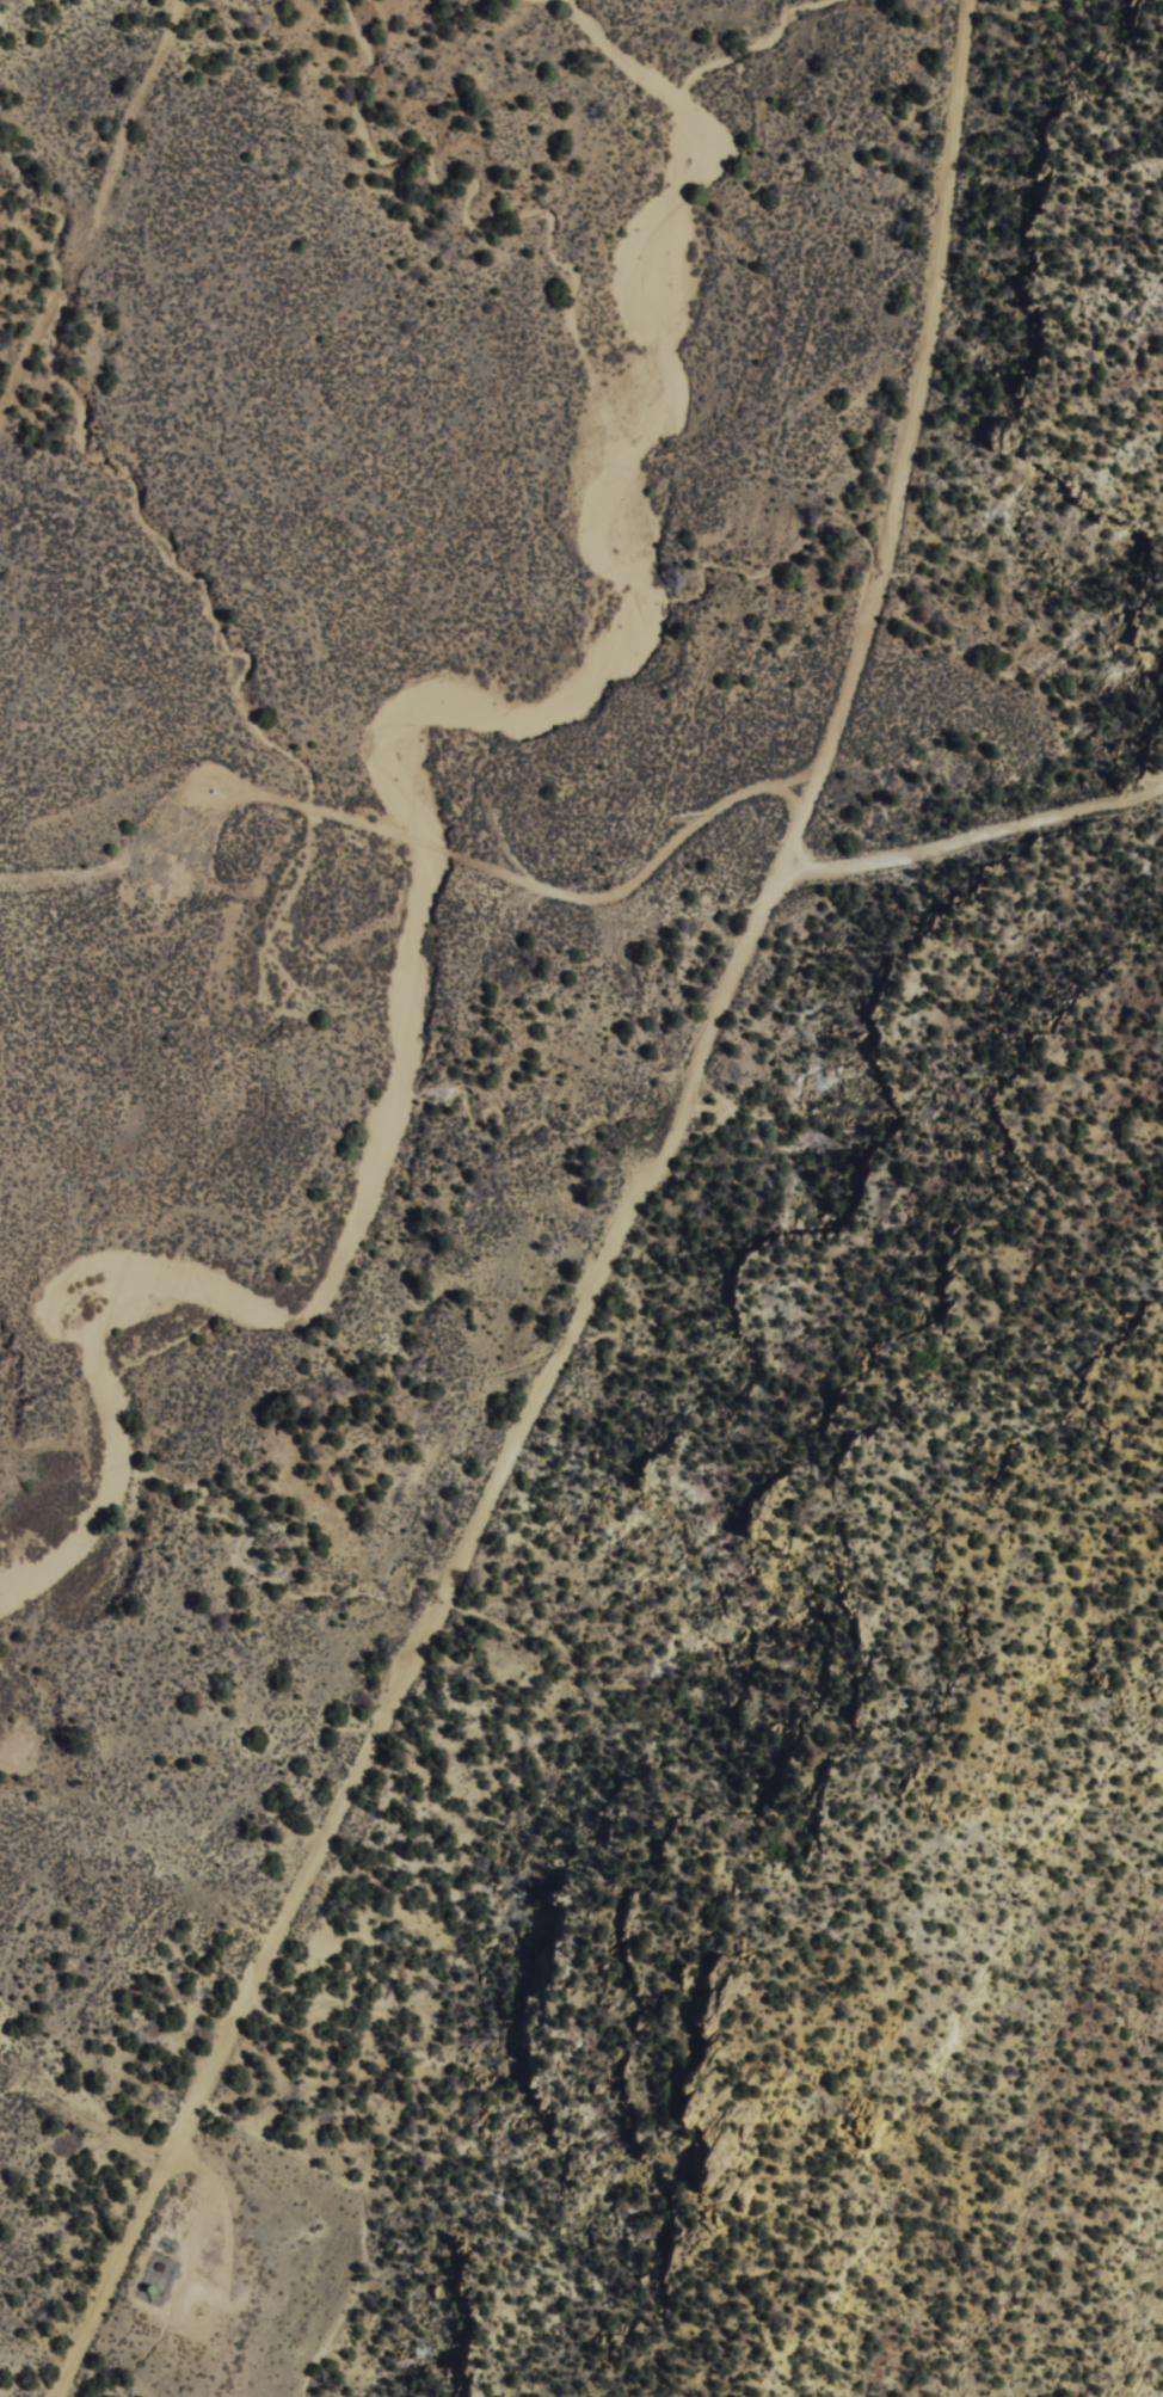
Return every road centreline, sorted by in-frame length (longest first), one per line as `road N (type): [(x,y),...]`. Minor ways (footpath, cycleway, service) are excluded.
road 1 (residential): [(963,0),(976,54),(976,219),(933,414),(781,959),(321,1888),(271,1920),(0,1735)]
road 2 (residential): [(195,758),(781,959)]
road 3 (residential): [(74,2396),(258,2028),(271,1920)]

